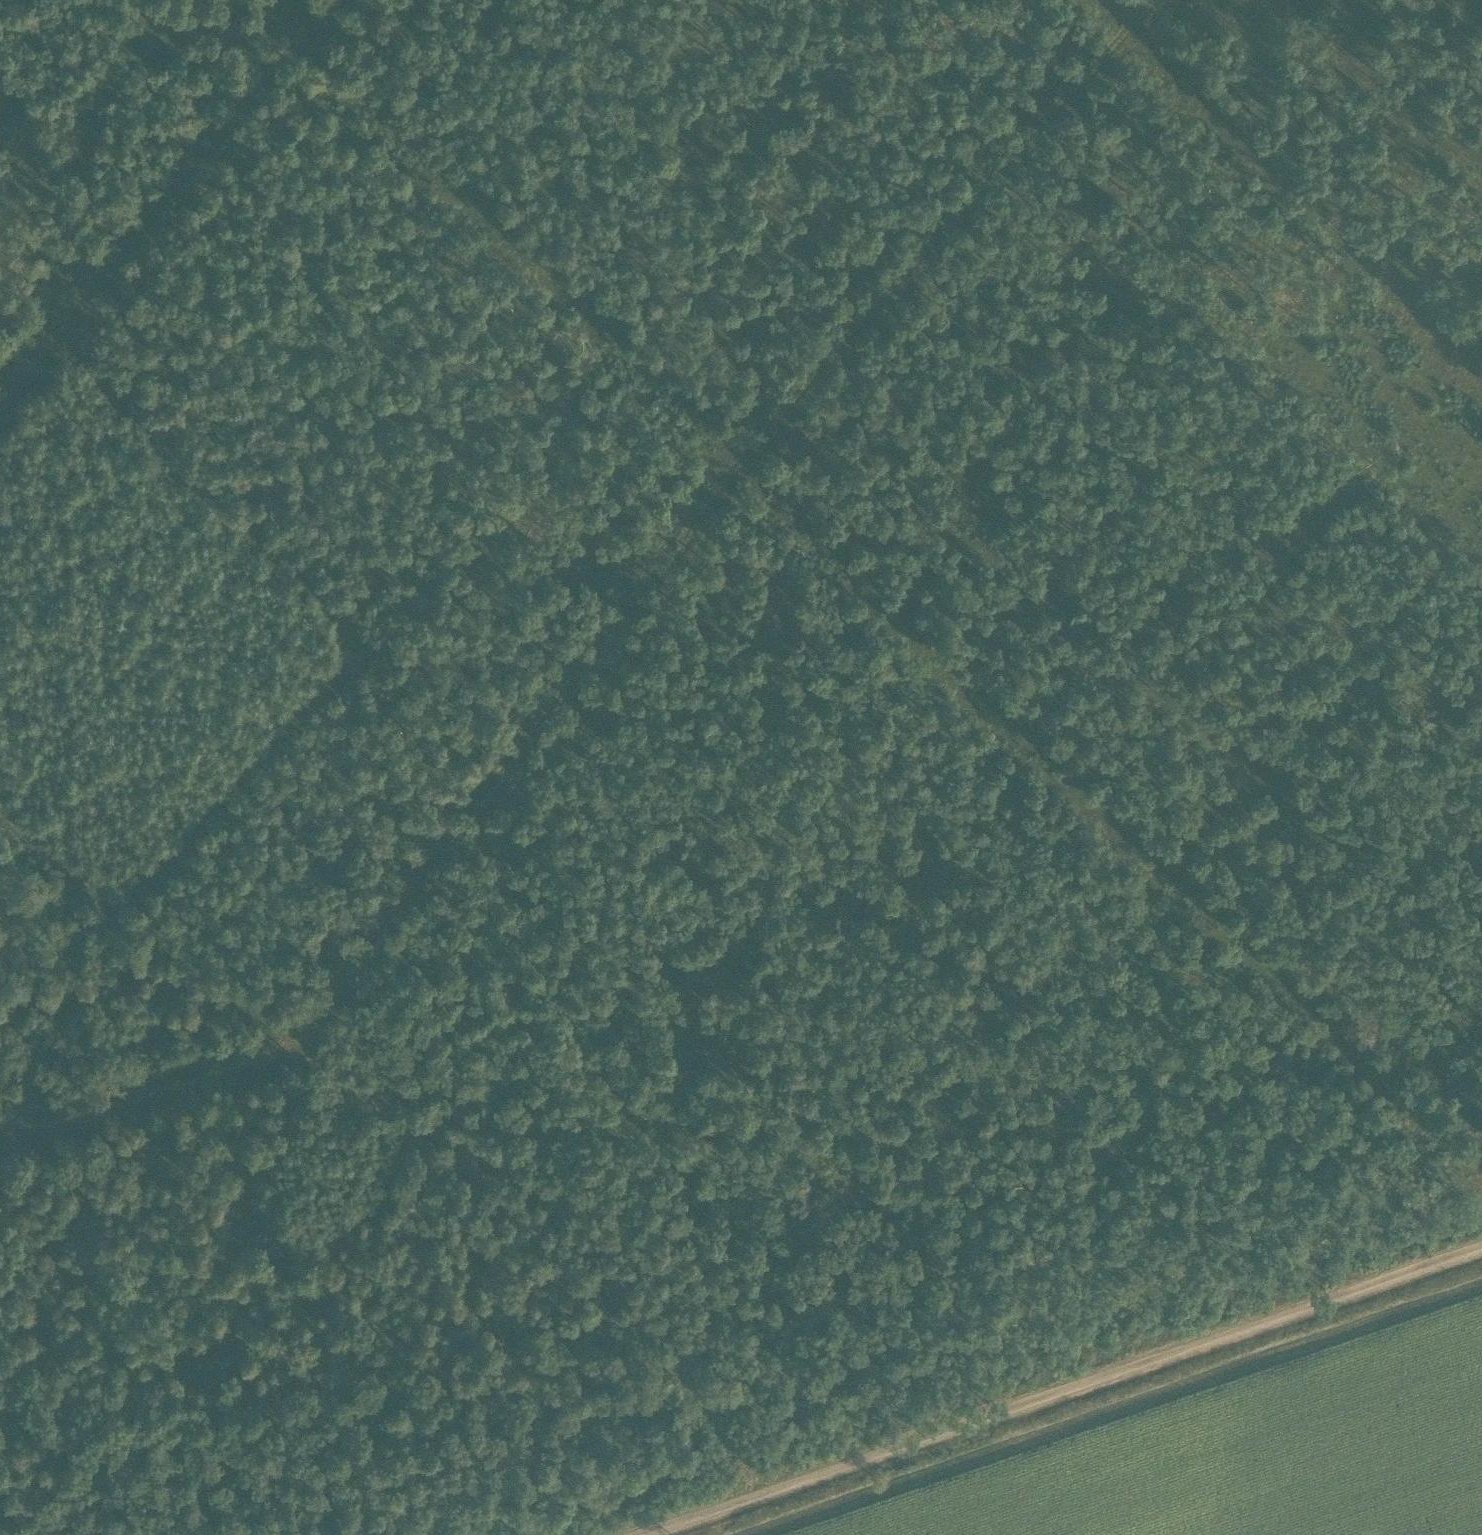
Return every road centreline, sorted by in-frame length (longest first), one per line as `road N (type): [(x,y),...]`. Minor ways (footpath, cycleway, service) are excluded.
road 1 (track): [(1150,0),(736,452),(289,1041),(0,1144)]
road 2 (track): [(1481,1248),(654,1534)]
road 3 (track): [(0,384),(334,0)]

